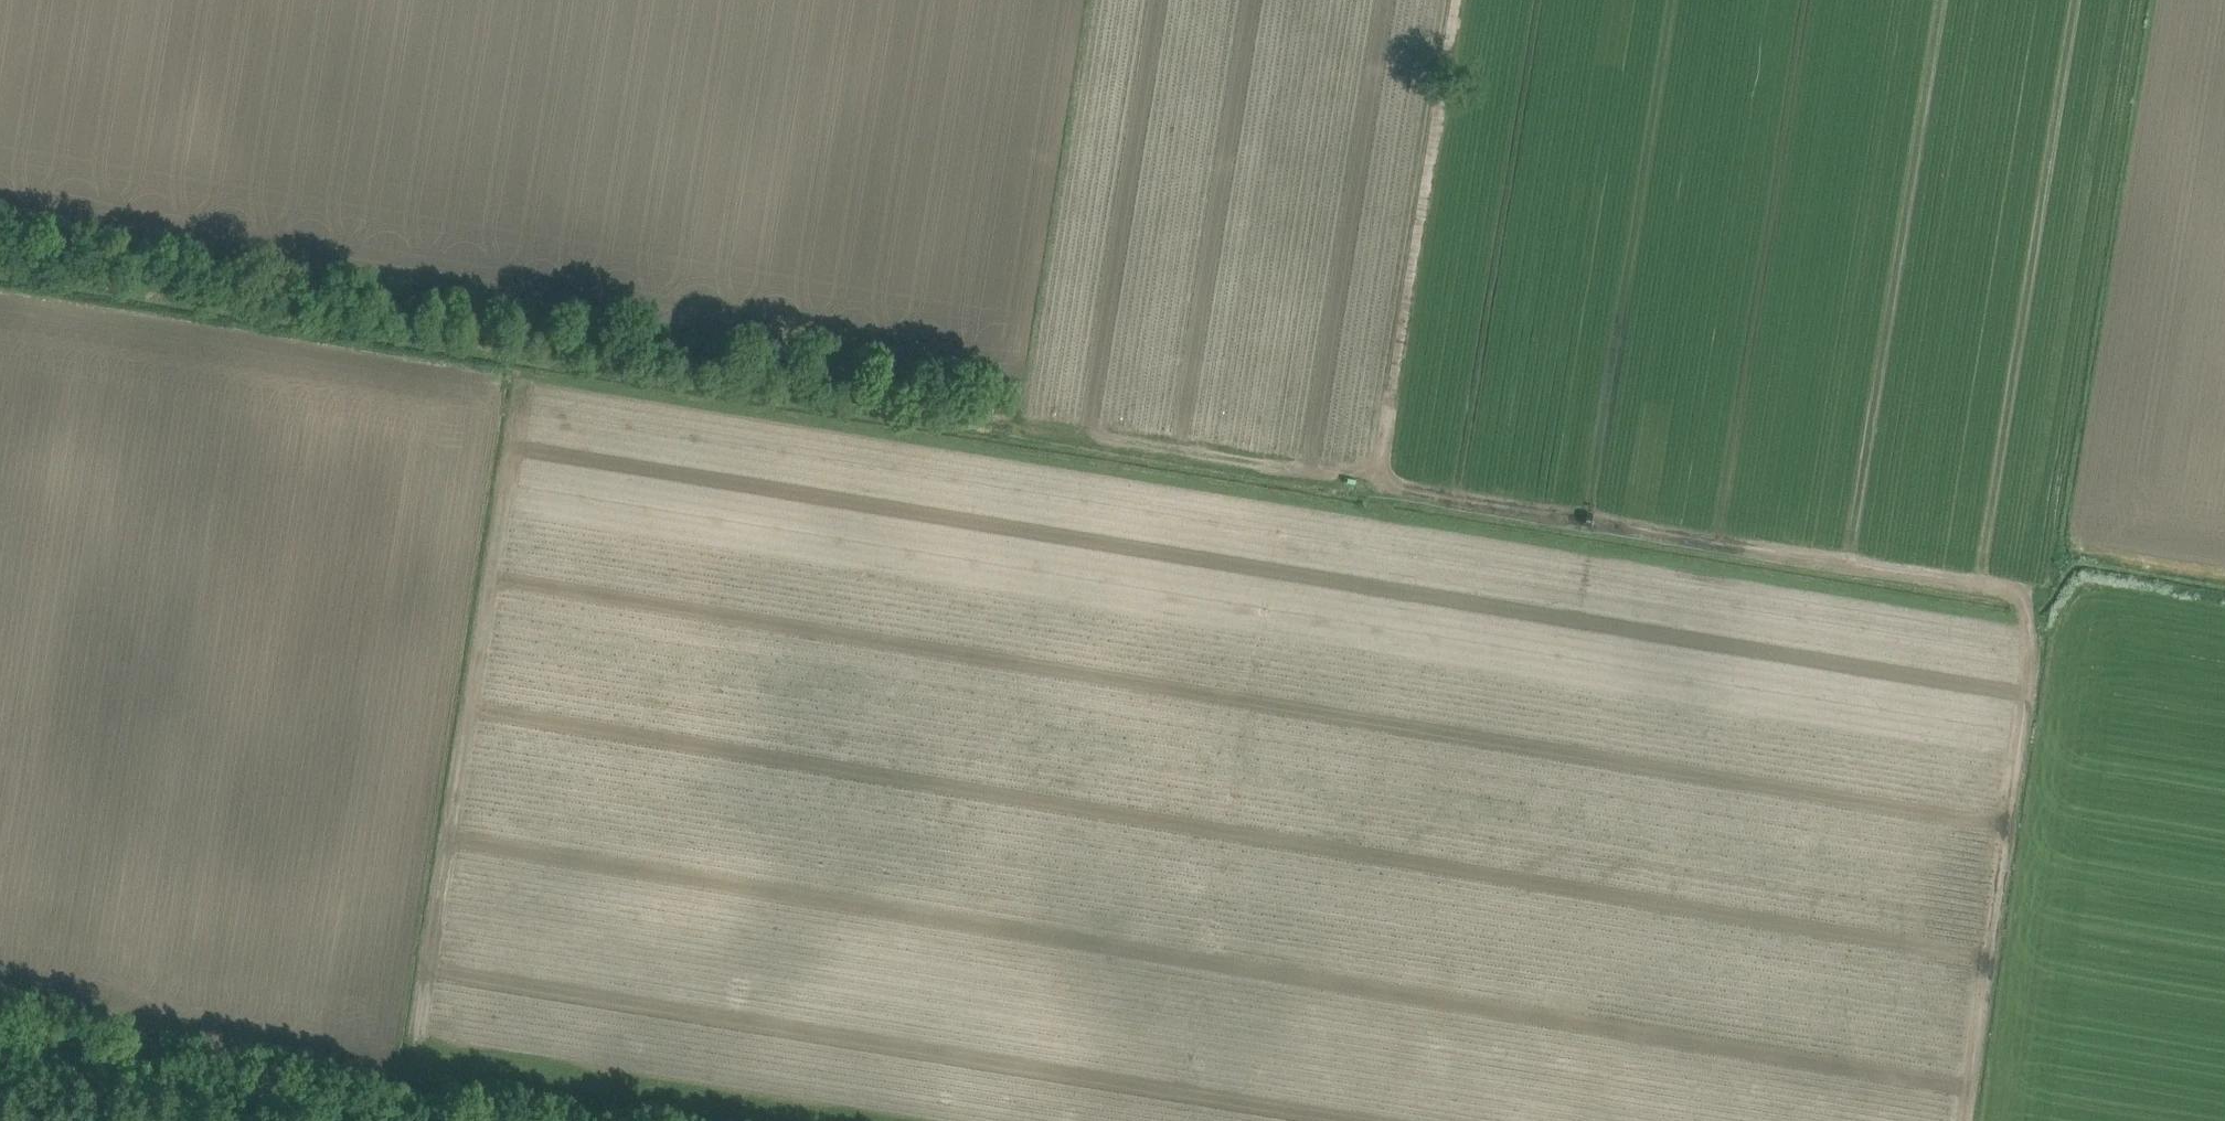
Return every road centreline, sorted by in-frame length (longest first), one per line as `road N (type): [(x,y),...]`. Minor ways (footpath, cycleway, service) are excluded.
road 1 (track): [(1386,448),(1458,0)]
road 2 (unclassified): [(429,1120),(0,1050)]

